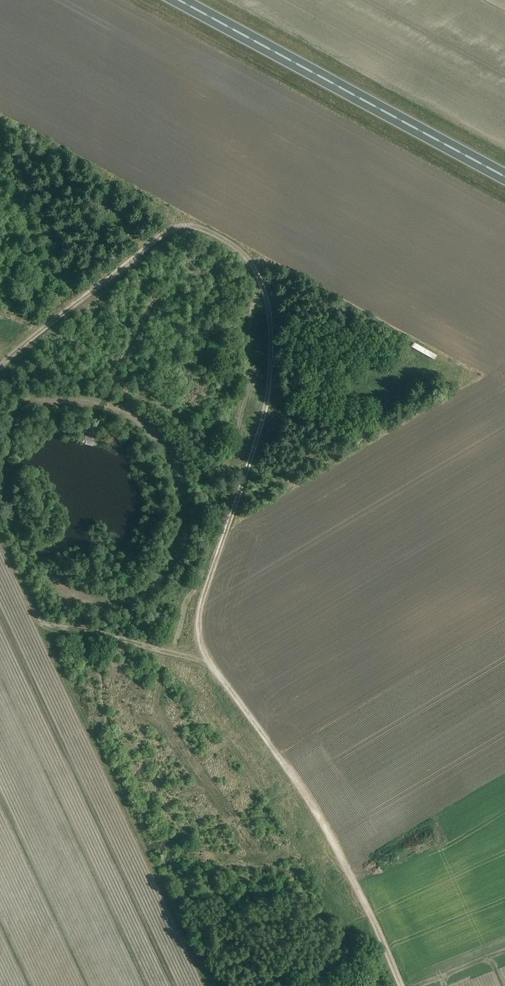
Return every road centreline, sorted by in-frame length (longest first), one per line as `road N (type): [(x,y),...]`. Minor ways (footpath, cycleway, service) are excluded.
road 1 (track): [(399,985),(339,849),(200,640),(211,574),(267,410),(271,321),(251,260),(192,224),(166,229),(0,367)]
road 2 (trunk): [(504,177),(178,0)]
road 3 (track): [(207,657),(40,621),(0,539)]

